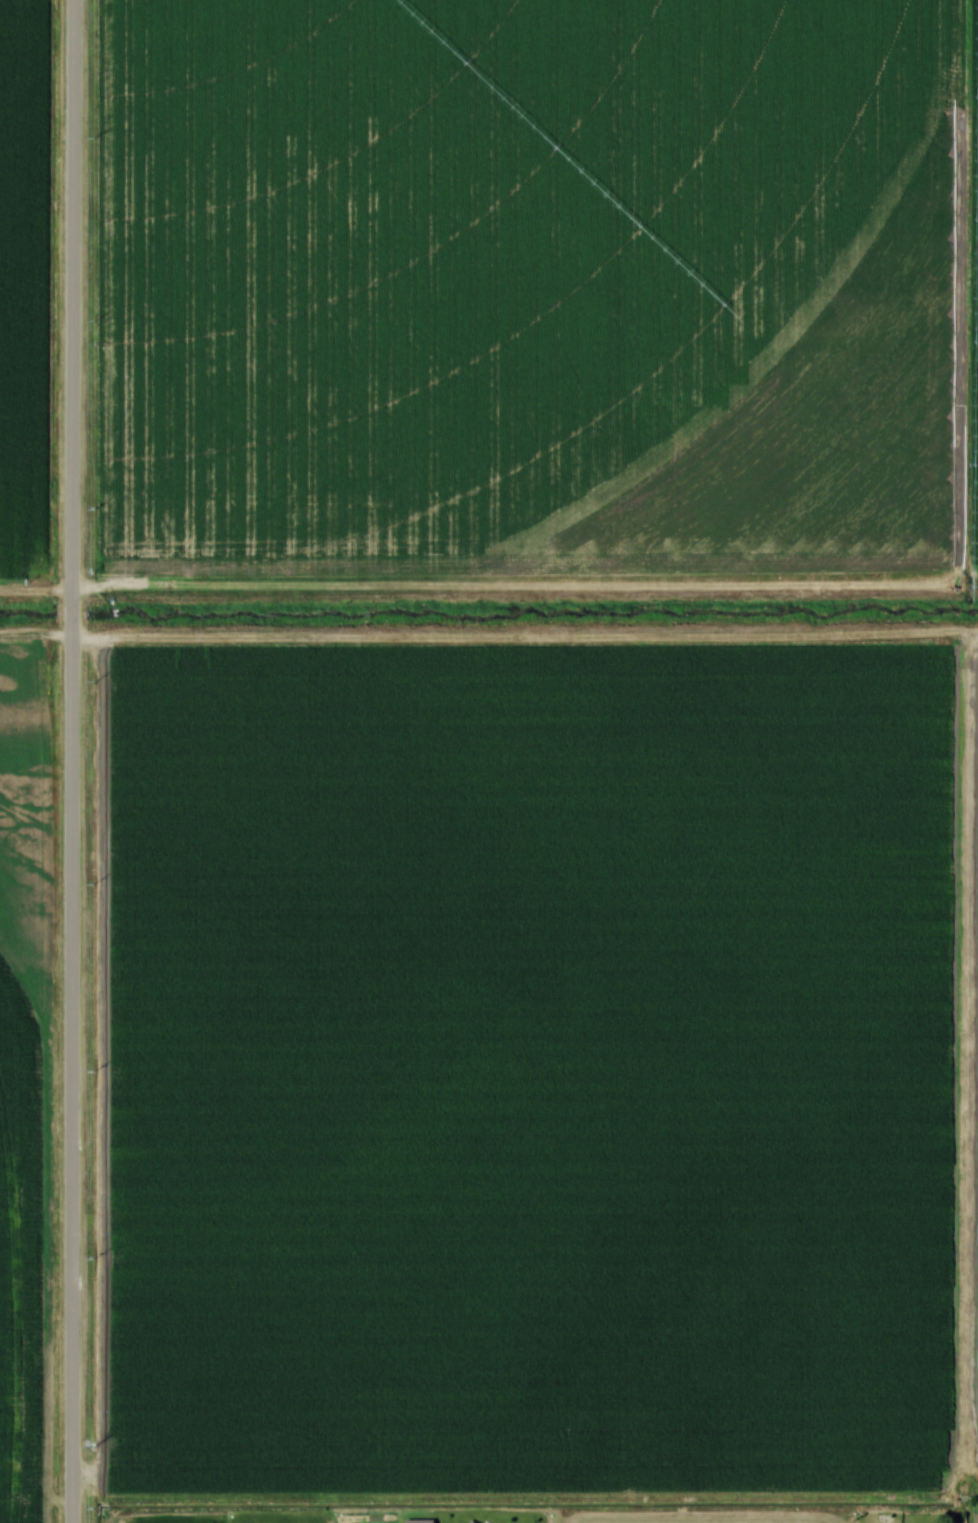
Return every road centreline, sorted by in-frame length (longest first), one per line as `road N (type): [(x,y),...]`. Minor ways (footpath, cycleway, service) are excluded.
road 1 (tertiary): [(72,1350),(71,630)]
road 2 (tertiary): [(71,602),(75,0)]
road 3 (tertiary): [(72,1522),(72,1350)]

